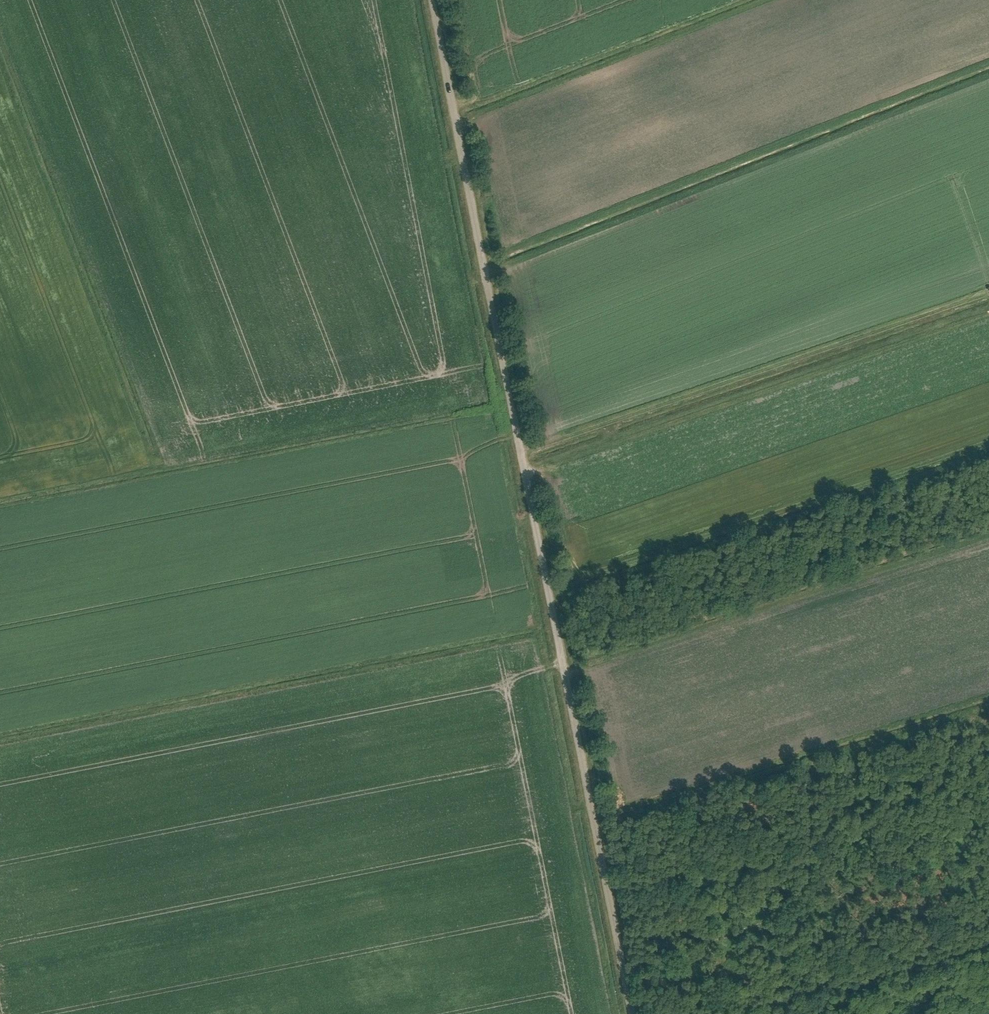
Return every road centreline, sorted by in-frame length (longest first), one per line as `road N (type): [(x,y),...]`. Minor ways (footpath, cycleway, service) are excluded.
road 1 (unclassified): [(633,1013),(431,0)]

